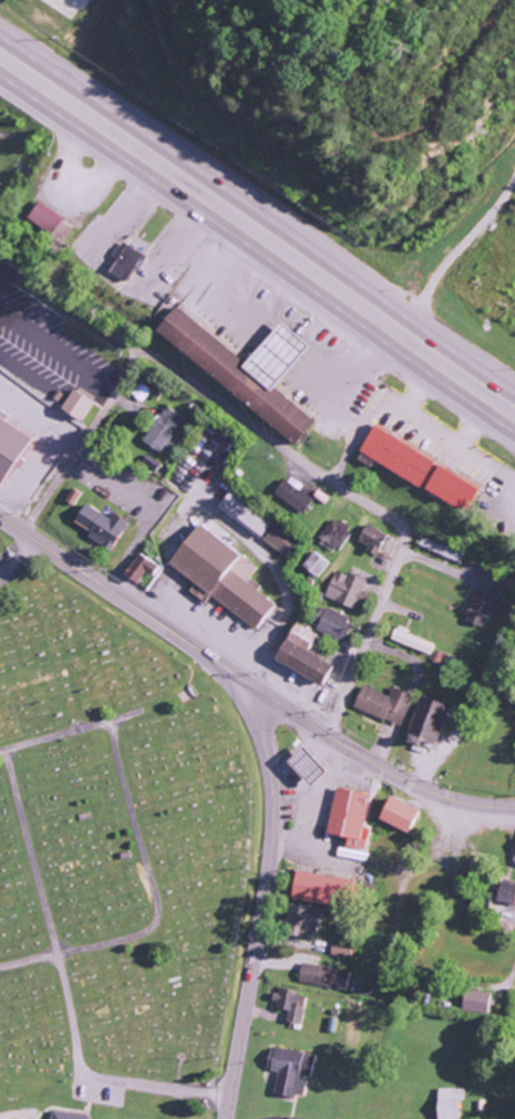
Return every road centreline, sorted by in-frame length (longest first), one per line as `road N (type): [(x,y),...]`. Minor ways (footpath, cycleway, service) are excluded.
road 1 (residential): [(0,253),(396,526),(399,561),(337,712)]
road 2 (trunk): [(514,393),(0,32)]
road 3 (trunk): [(0,76),(514,435)]
road 4 (secondary): [(225,1118),(271,842),(264,723),(278,703)]
road 5 (secondary): [(278,703),(23,533)]
road 6 (secondary): [(514,807),(463,802),(392,776),(278,703)]
road 7 (residential): [(140,350),(23,533)]

